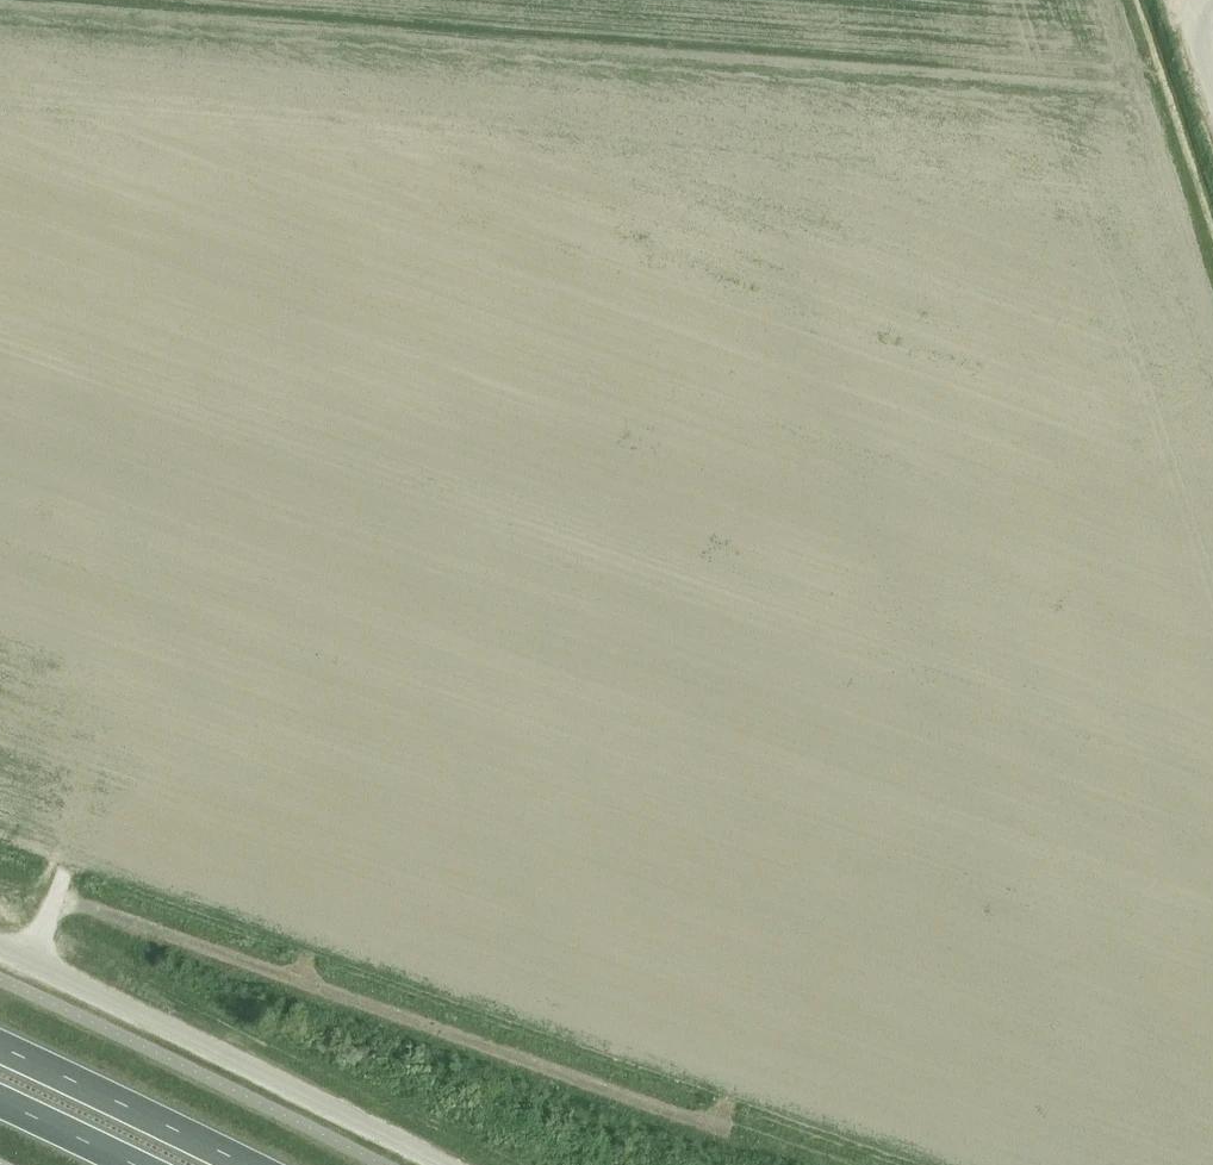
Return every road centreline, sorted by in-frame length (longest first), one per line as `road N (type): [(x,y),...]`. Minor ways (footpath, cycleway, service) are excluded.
road 1 (unclassified): [(441,1164),(0,948)]
road 2 (trunk): [(243,1164),(0,1047)]
road 3 (trunk): [(0,1102),(132,1164)]

